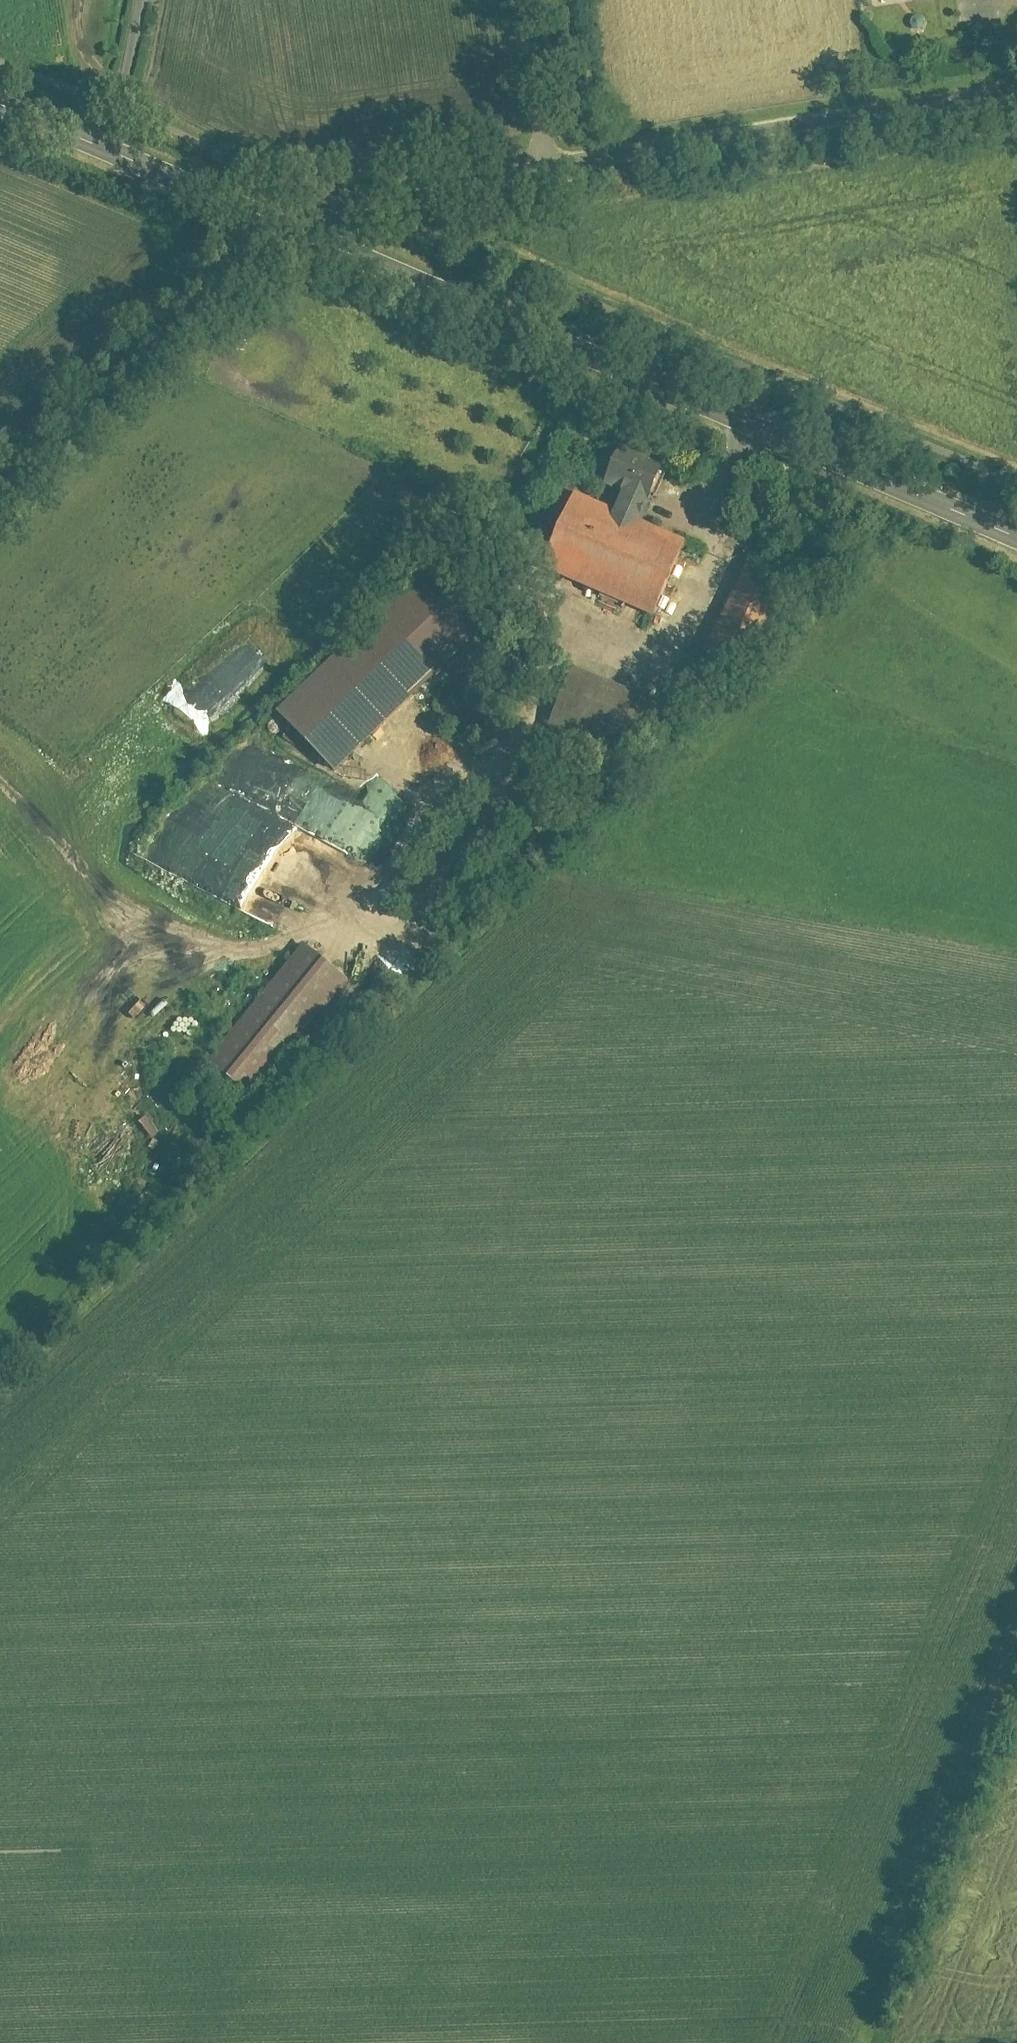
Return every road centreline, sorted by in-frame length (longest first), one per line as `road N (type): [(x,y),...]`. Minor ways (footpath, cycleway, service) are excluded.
road 1 (secondary): [(1016,540),(298,233)]
road 2 (unclassified): [(298,233),(312,214),(350,201),(1016,93)]
road 3 (secondary): [(298,233),(0,105)]

